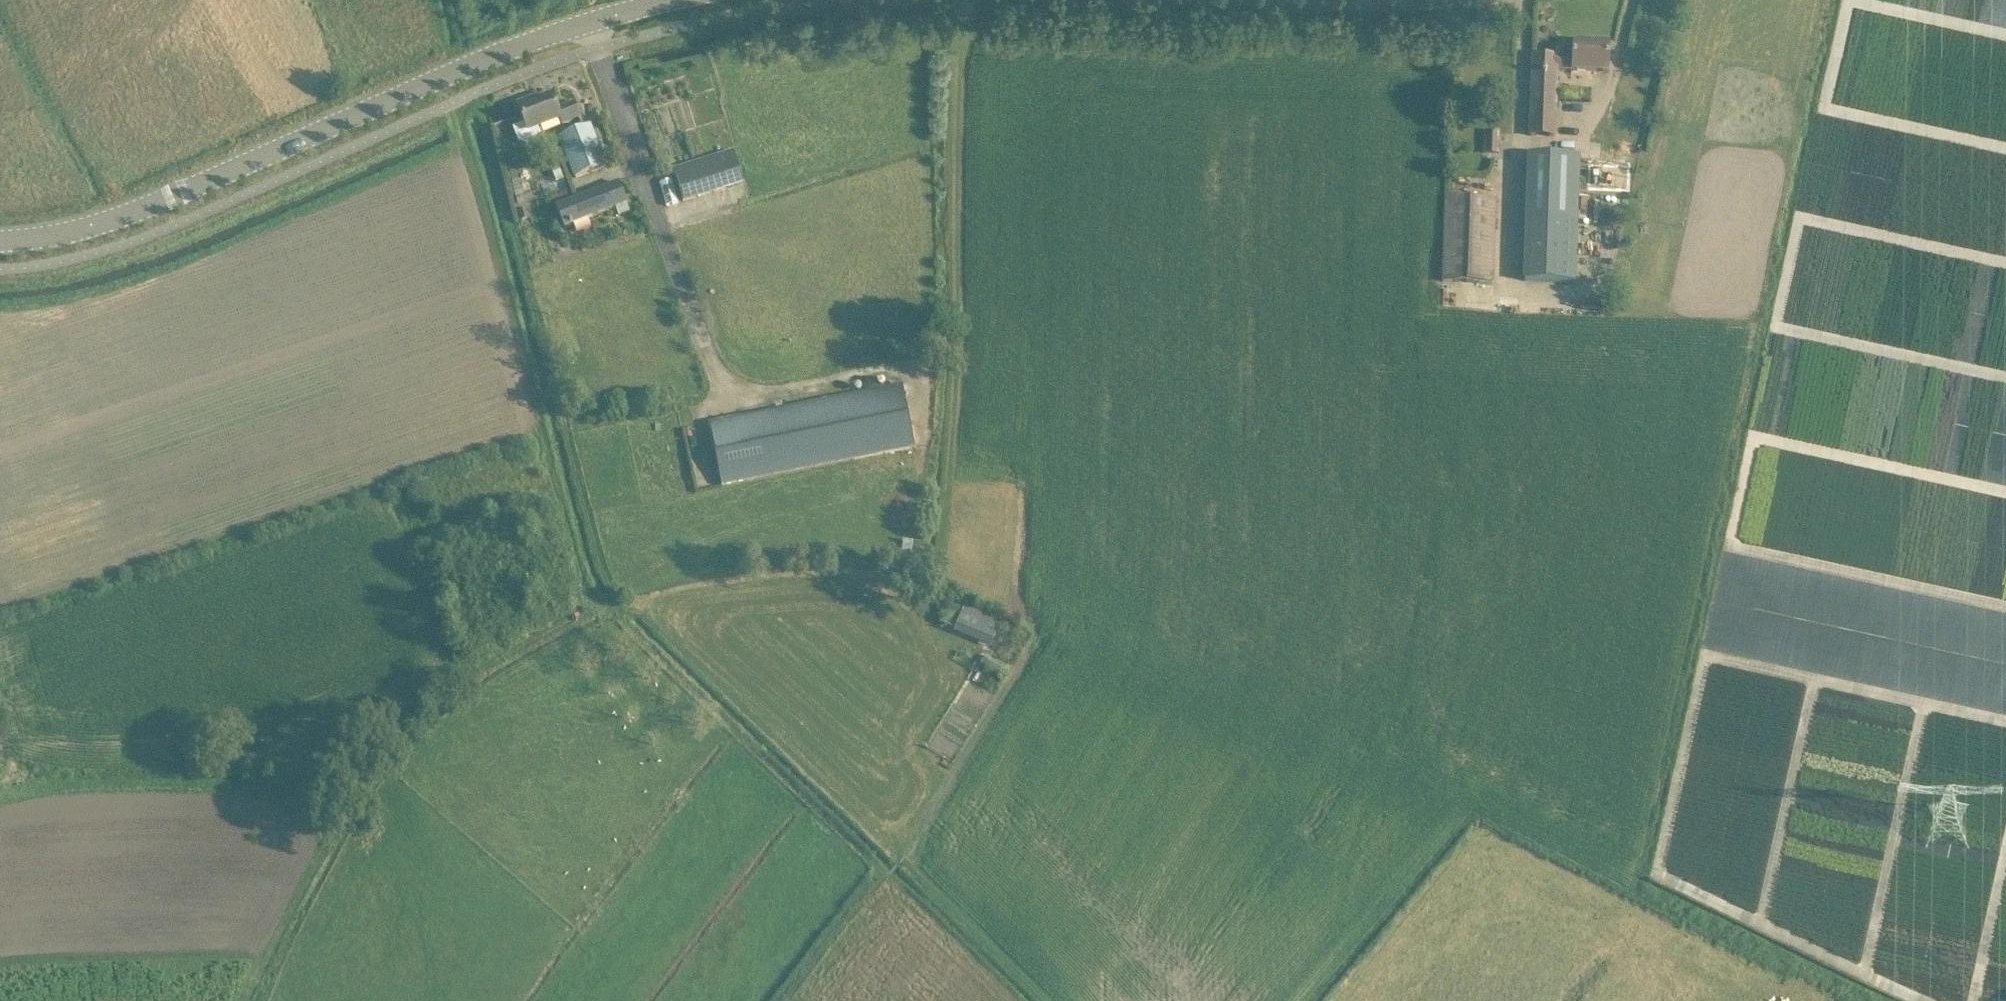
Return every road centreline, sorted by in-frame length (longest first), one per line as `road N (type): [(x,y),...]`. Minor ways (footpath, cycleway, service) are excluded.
road 1 (tertiary): [(0,242),(107,222),(587,21),(667,0)]
road 2 (track): [(965,0),(962,302),(932,600)]

